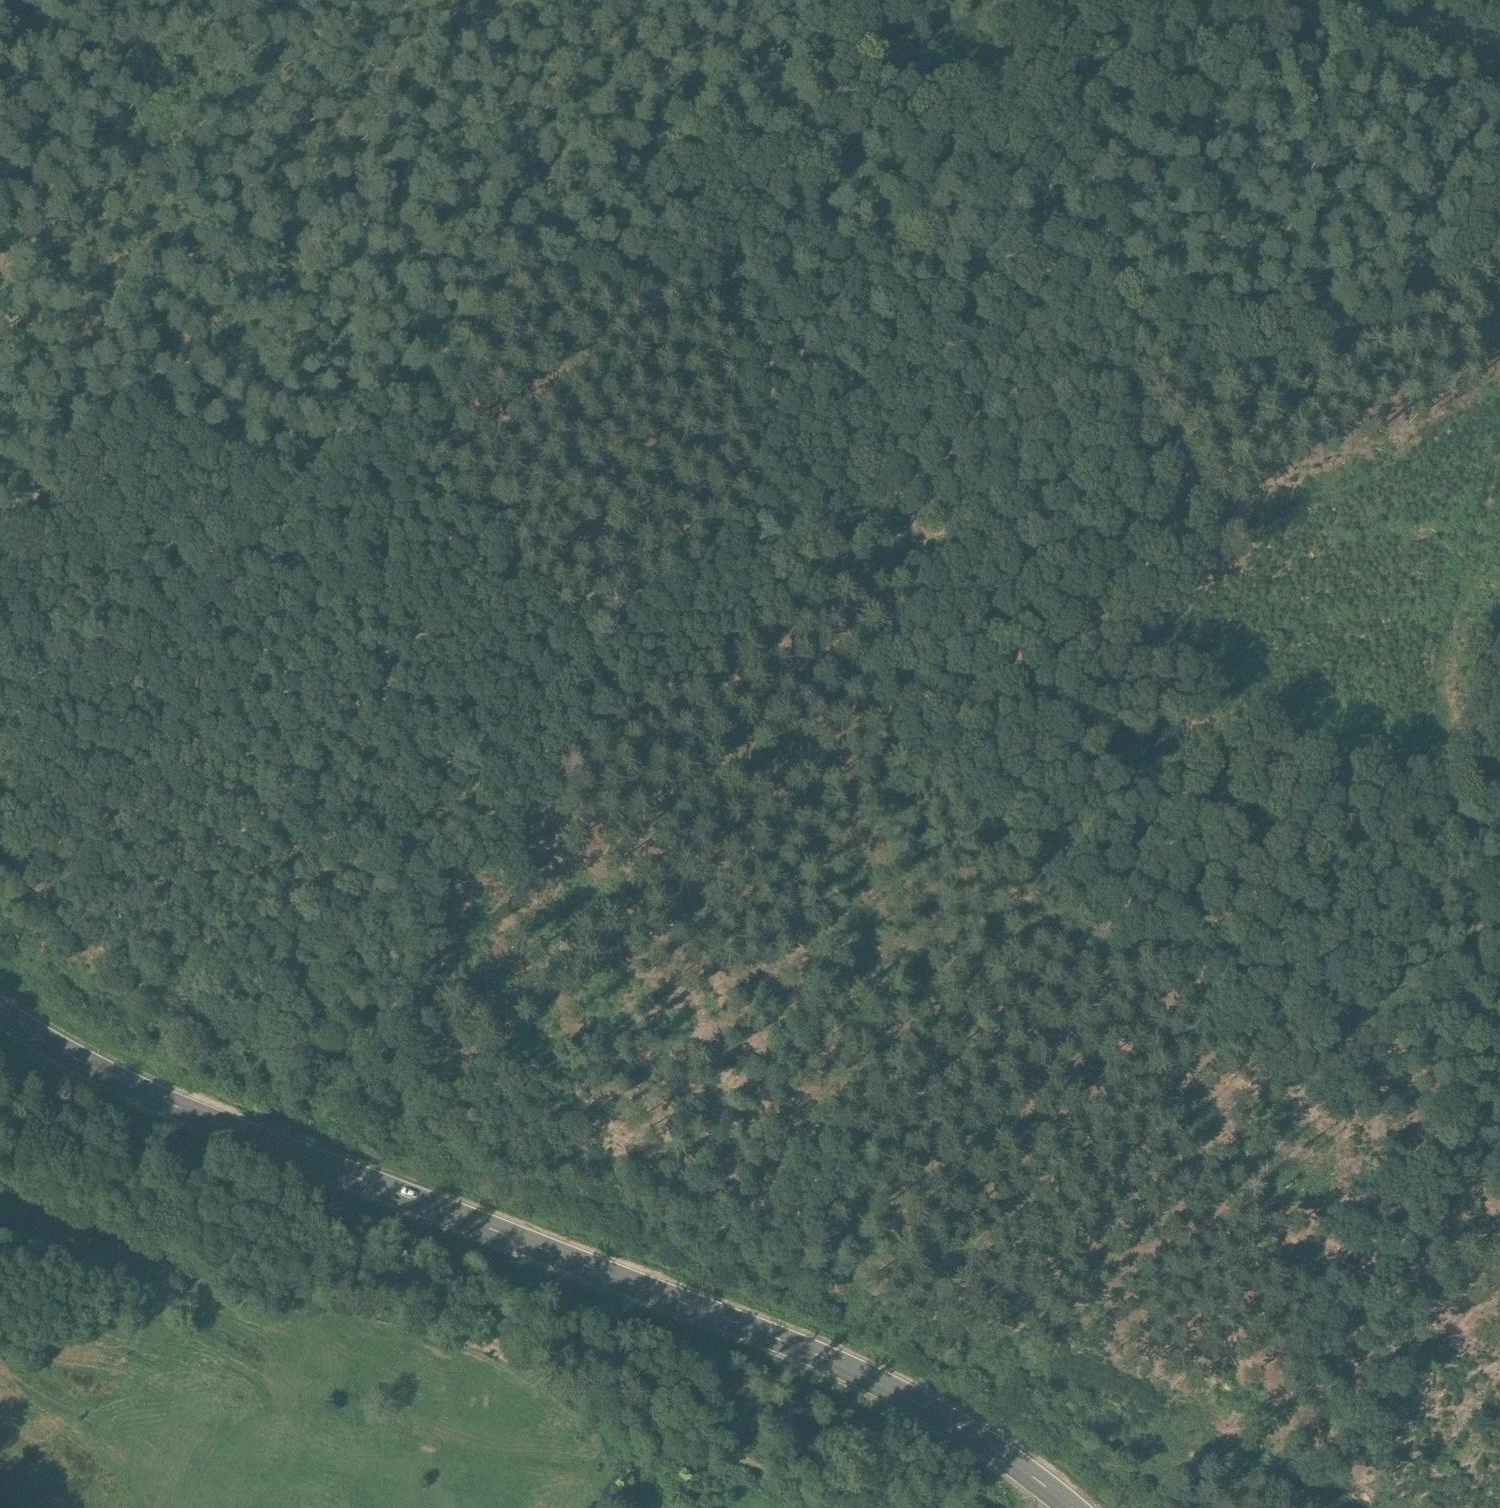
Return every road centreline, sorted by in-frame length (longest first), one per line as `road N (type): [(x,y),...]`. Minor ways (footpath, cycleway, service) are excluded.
road 1 (secondary): [(1071,1507),(992,1449),(846,1367),(200,1119),(0,1012)]
road 2 (track): [(812,1507),(646,1421),(467,1342),(0,1174)]
road 3 (track): [(1499,42),(1335,0)]

